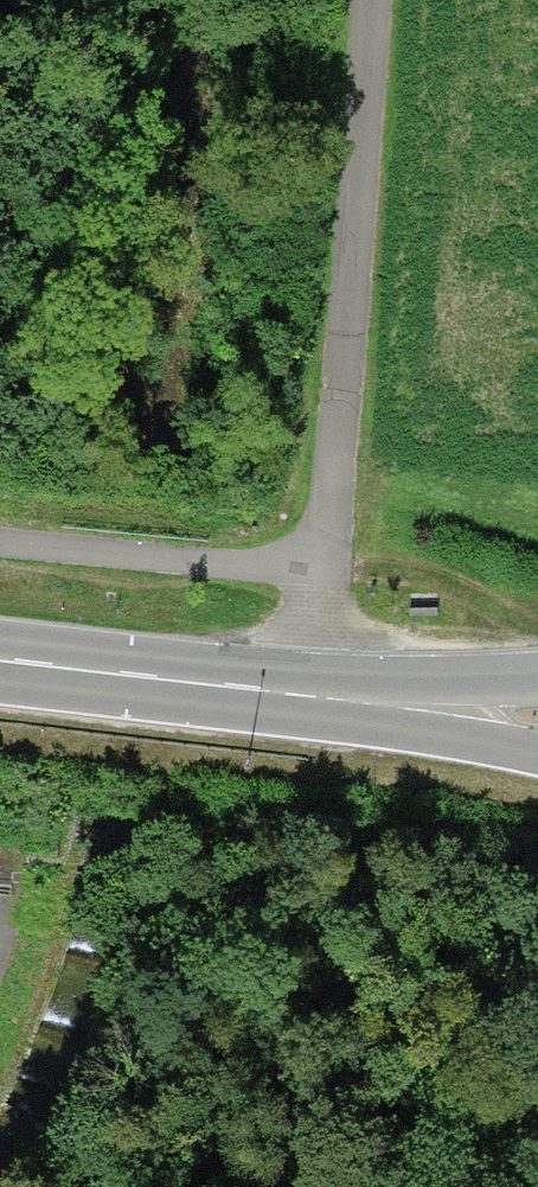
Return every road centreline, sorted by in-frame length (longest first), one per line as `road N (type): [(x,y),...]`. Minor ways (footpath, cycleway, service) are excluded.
road 1 (track): [(319,563),(331,528),(366,0)]
road 2 (primary): [(0,660),(392,704)]
road 3 (track): [(319,563),(268,571),(0,548)]
road 4 (primary): [(392,704),(537,753)]
road 5 (primary): [(537,674),(392,704)]

